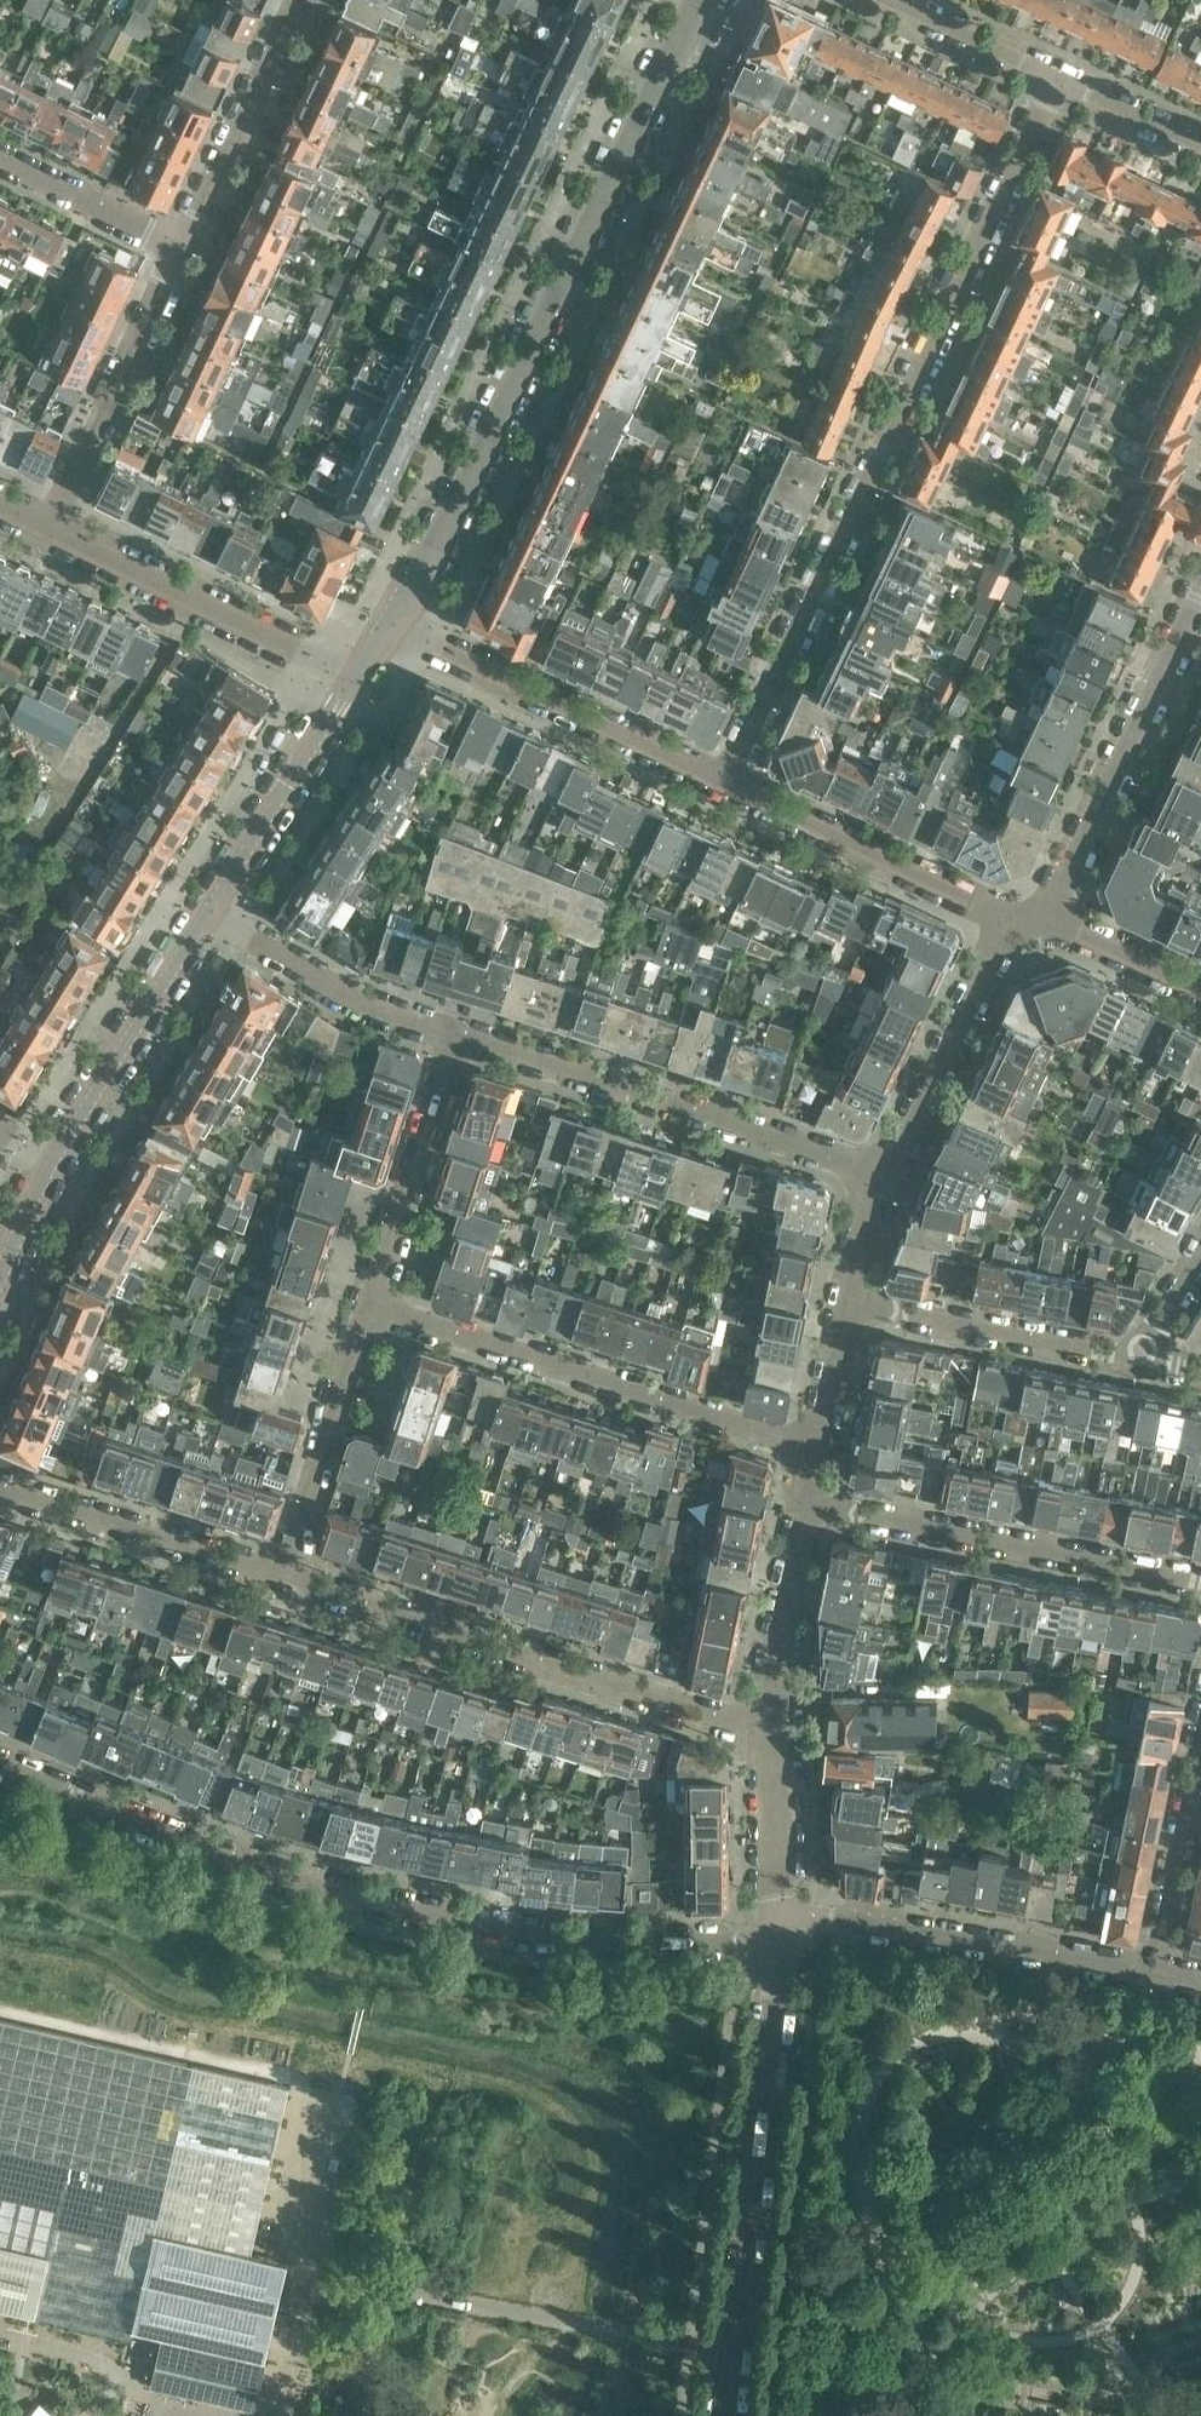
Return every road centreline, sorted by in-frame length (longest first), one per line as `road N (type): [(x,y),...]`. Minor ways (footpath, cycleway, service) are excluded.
road 1 (residential): [(780,1931),(737,1941),(648,1943),(385,1905),(180,1843),(0,1765)]
road 2 (residential): [(728,787),(1045,74)]
road 3 (tertiary): [(697,0),(411,599),(389,624)]
road 4 (residential): [(282,1571),(772,1734)]
road 5 (residential): [(720,2415),(780,1931)]
road 6 (residential): [(818,1448),(373,1307)]
road 7 (residential): [(889,1170),(459,1032)]
road 8 (residential): [(1200,1584),(811,1501)]
road 9 (residential): [(1157,1975),(839,1919),(780,1931)]
road 10 (residential): [(728,787),(389,624)]
road 11 (residential): [(1200,593),(1054,894),(1028,919)]
road 12 (residential): [(43,524),(352,681)]
road 13 (residential): [(1028,919),(998,914),(728,787)]
road 14 (residential): [(179,250),(43,524)]
road 15 (residential): [(1139,1360),(848,1302)]
road 16 (residential): [(0,1480),(282,1571)]
road 17 (tertiary): [(54,1160),(209,910)]
road 18 (residential): [(889,1170),(1002,944),(1028,919)]
road 19 (residential): [(373,1307),(459,1032)]
road 20 (residential): [(459,1032),(353,999),(209,910)]
road 21 (residential): [(282,1571),(373,1307)]
road 22 (residential): [(296,0),(179,250)]
road 23 (tertiary): [(209,910),(352,681)]
road 24 (residential): [(772,1734),(773,1679),(811,1501)]
road 25 (residential): [(1157,1975),(1200,1747)]
road 26 (residential): [(0,160),(179,250)]
road 27 (residential): [(780,1931),(772,1734)]
road 28 (residential): [(1200,989),(1067,925),(1028,919)]
road 29 (residential): [(1045,74),(1200,151)]
road 30 (residential): [(895,0),(1045,74)]
road 31 (residential): [(818,1448),(848,1302)]
road 32 (residential): [(848,1302),(889,1170)]
road 33 (tertiary): [(0,1277),(54,1160)]
road 34 (residential): [(1139,1360),(1200,1256)]

